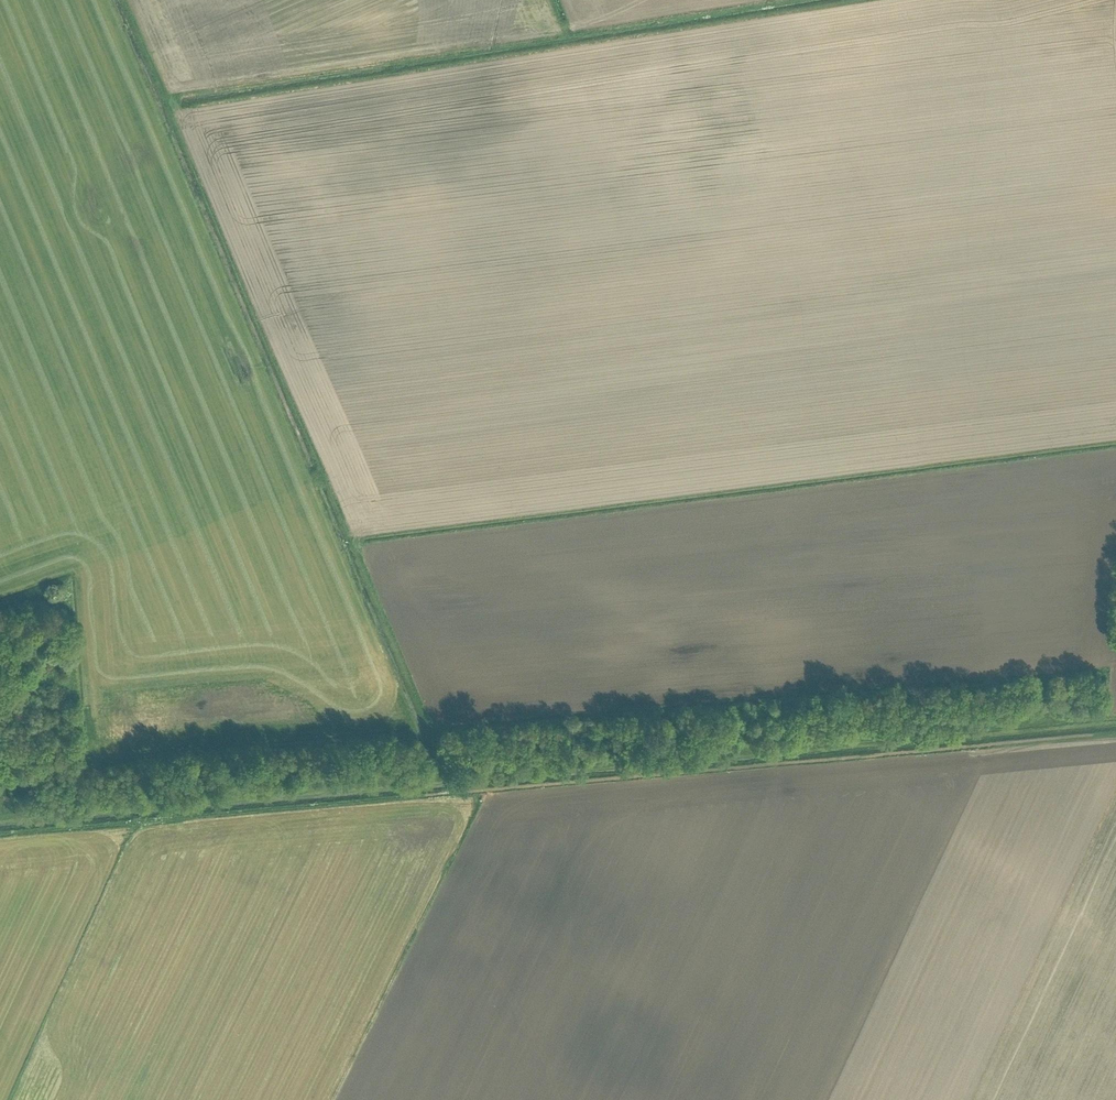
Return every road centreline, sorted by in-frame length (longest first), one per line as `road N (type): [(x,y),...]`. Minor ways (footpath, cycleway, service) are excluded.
road 1 (track): [(1115,719),(0,816)]
road 2 (track): [(108,0),(430,777)]

